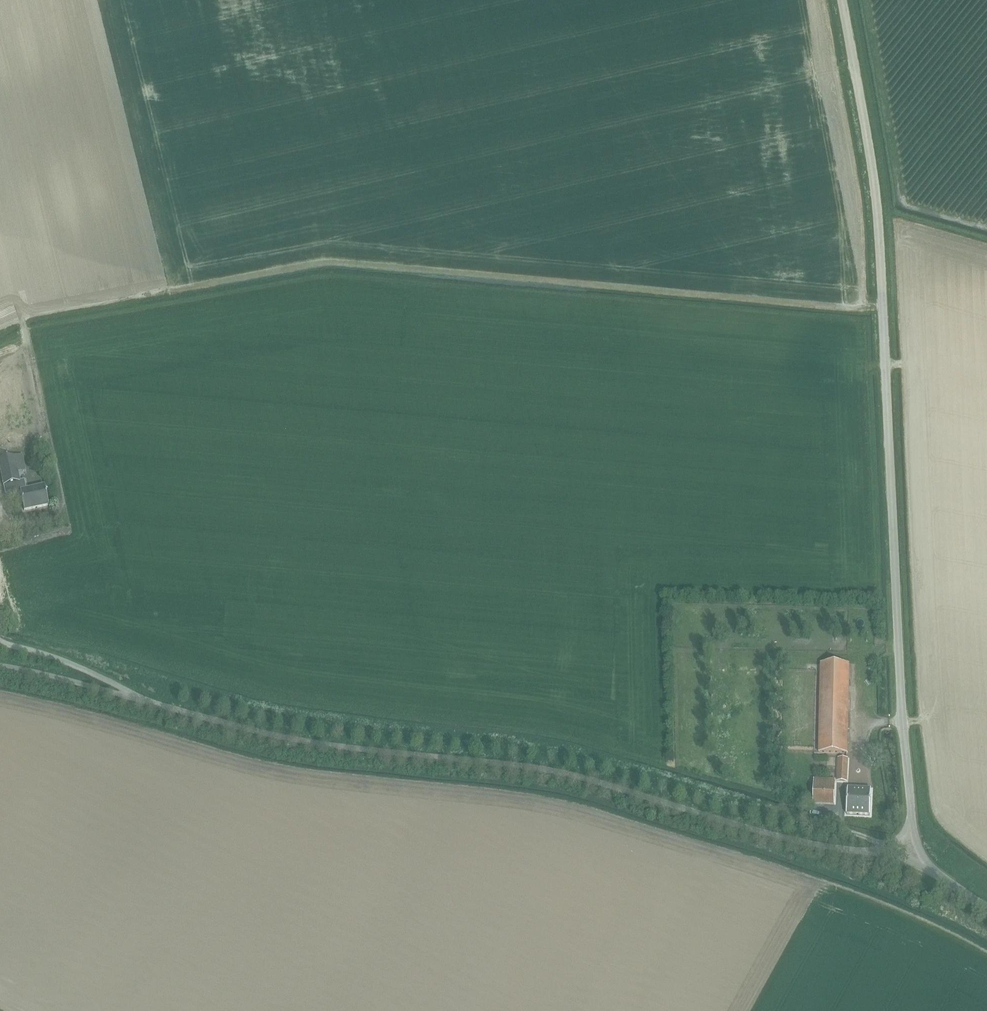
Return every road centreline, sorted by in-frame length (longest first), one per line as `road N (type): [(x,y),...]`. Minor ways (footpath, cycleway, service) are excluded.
road 1 (unclassified): [(0,666),(266,733),(582,778),(799,842),(876,850)]
road 2 (tertiary): [(912,821),(877,200),(840,0)]

